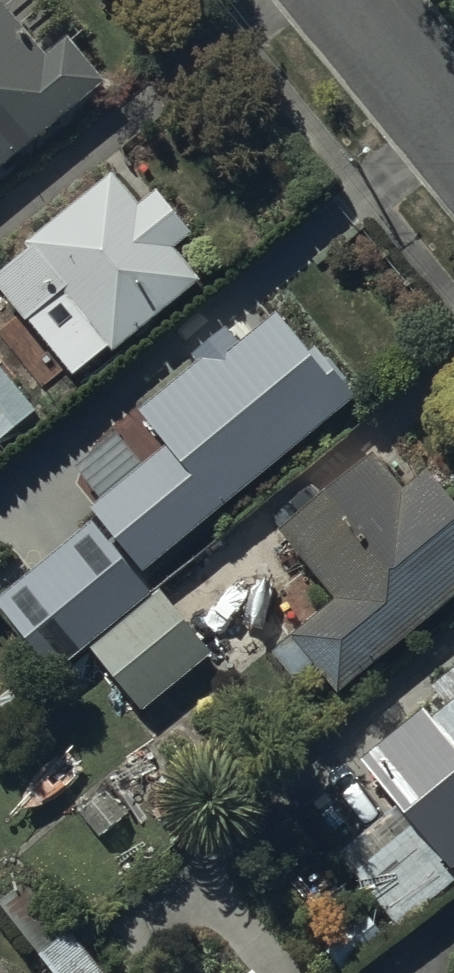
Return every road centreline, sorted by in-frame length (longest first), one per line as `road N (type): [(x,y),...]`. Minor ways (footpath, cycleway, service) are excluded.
road 1 (residential): [(453,123),(353,0)]

